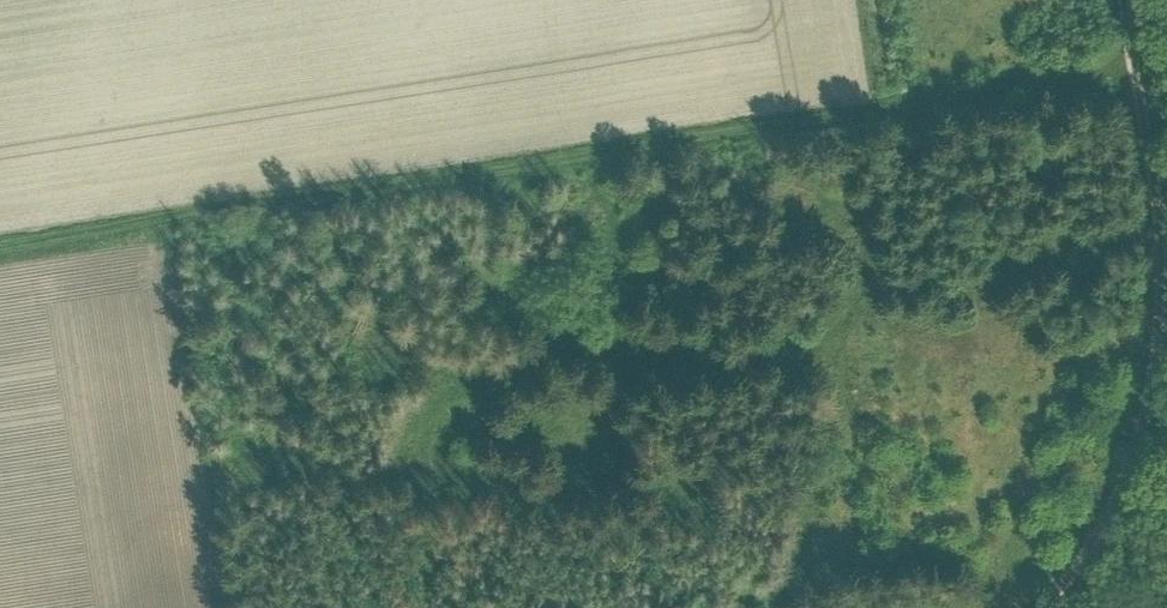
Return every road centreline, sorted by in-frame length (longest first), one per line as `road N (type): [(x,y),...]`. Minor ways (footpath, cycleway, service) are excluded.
road 1 (track): [(1137,72),(1159,257),(1145,416),(1119,490),(1040,607)]

